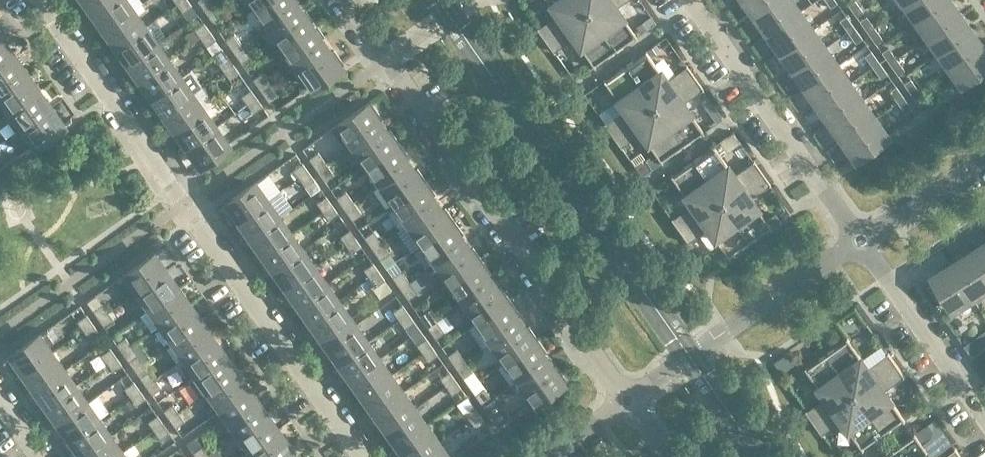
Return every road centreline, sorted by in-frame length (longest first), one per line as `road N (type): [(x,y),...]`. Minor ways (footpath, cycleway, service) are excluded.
road 1 (residential): [(364,456),(37,0)]
road 2 (residential): [(623,401),(330,0)]
road 3 (residential): [(861,241),(687,0)]
road 4 (residential): [(623,401),(861,241)]
road 5 (residential): [(984,420),(861,241)]
road 6 (residential): [(861,241),(984,161)]

